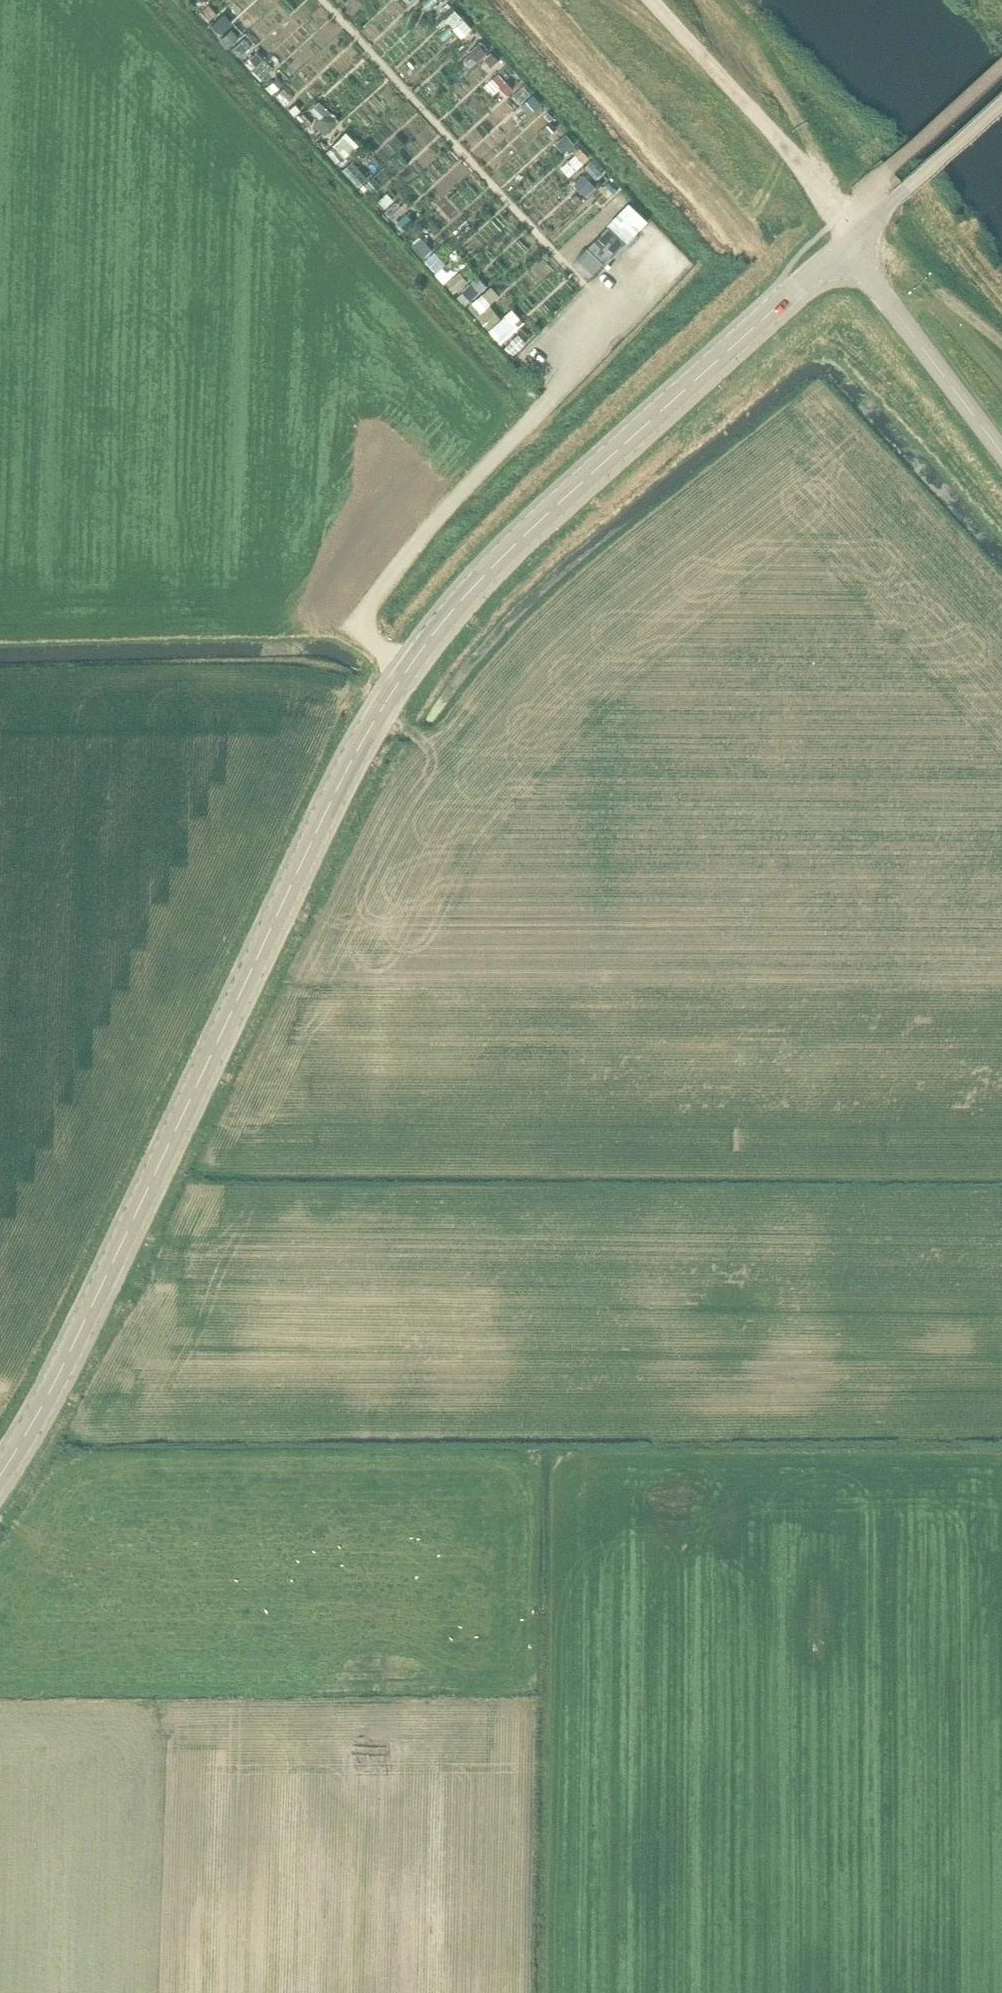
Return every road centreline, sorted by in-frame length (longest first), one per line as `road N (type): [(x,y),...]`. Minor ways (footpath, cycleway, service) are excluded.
road 1 (unclassified): [(0,1476),(64,1362),(380,710),(470,592),(537,522),(845,248)]
road 2 (track): [(656,0),(839,220)]
road 3 (unclassified): [(1001,452),(845,248)]
road 4 (unclassified): [(845,248),(1001,101)]

